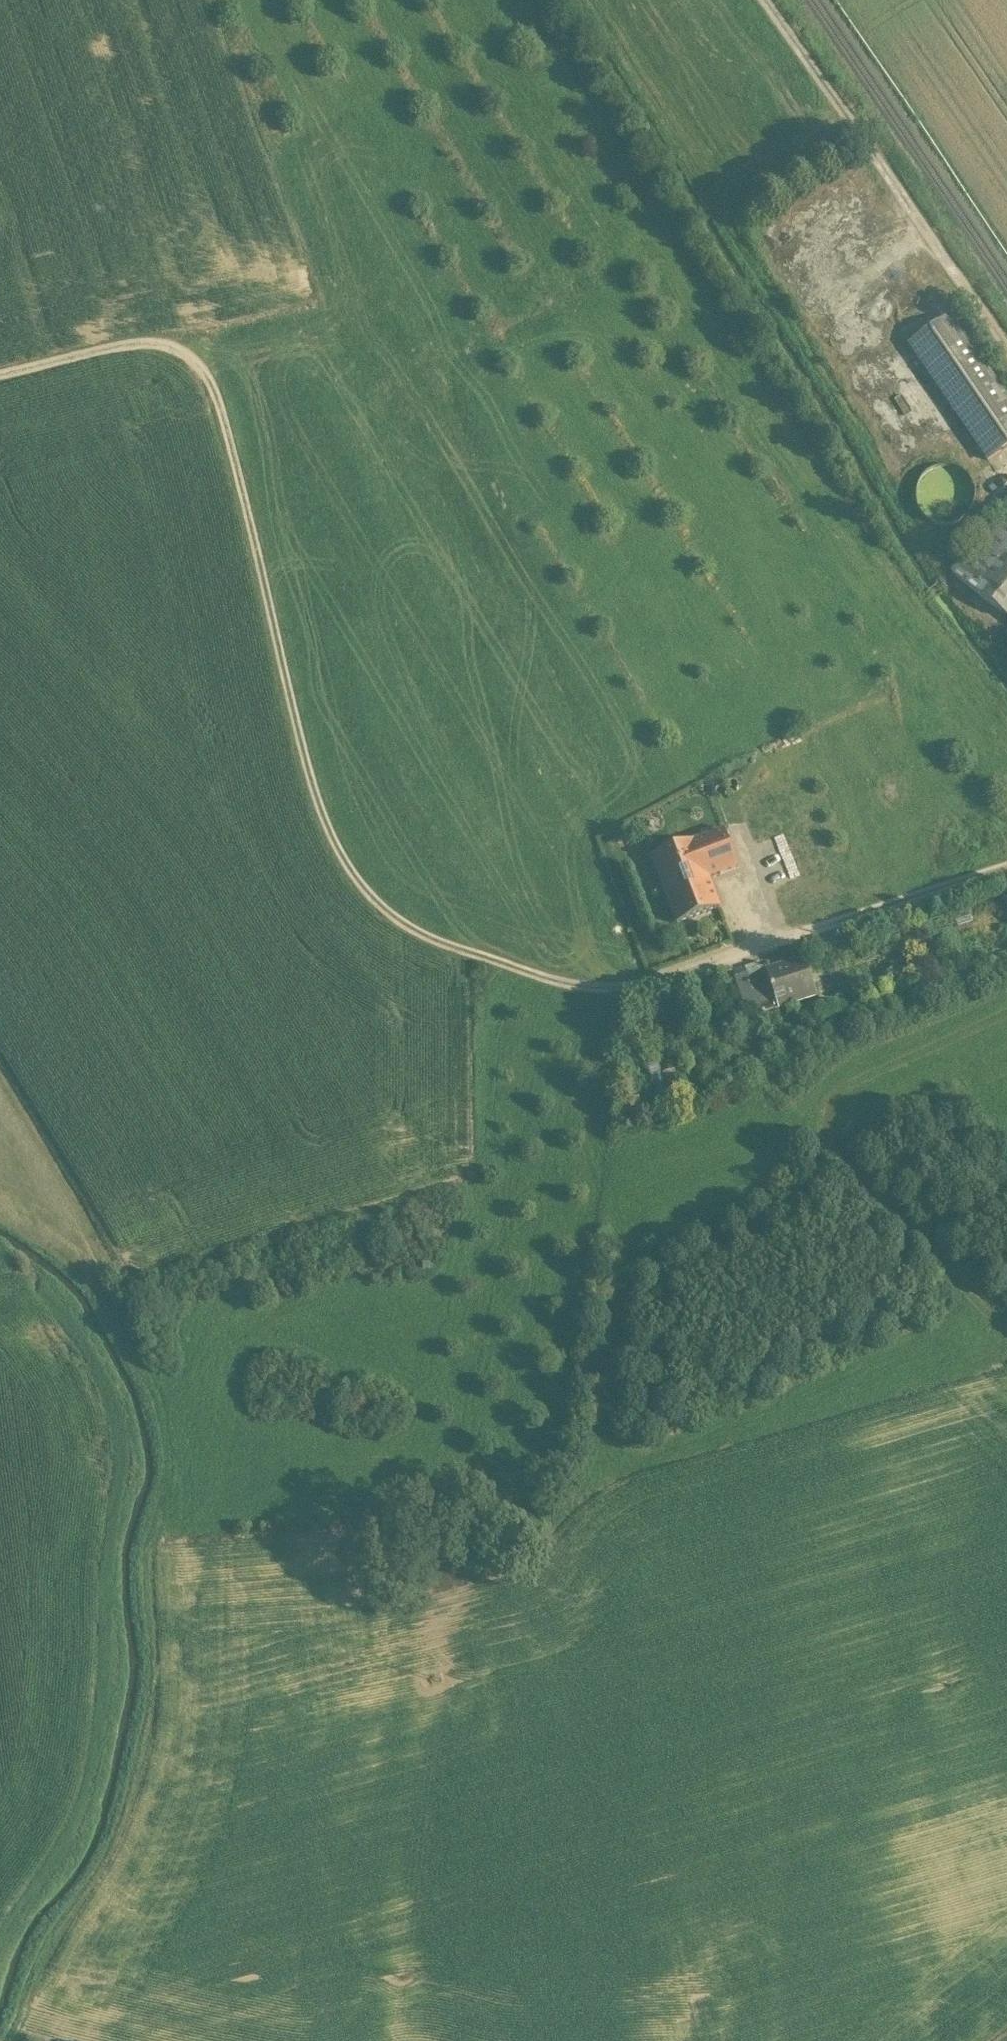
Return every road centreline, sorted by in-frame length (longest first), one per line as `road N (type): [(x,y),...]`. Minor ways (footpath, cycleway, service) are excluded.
road 1 (track): [(1006,867),(643,989),(570,987),(395,932),(333,868),(188,333),(0,380)]
road 2 (track): [(691,971),(715,1032),(1006,1330)]
road 3 (track): [(1006,357),(766,0)]
road 4 (track): [(832,1152),(829,1107),(857,1073),(1006,1006)]

